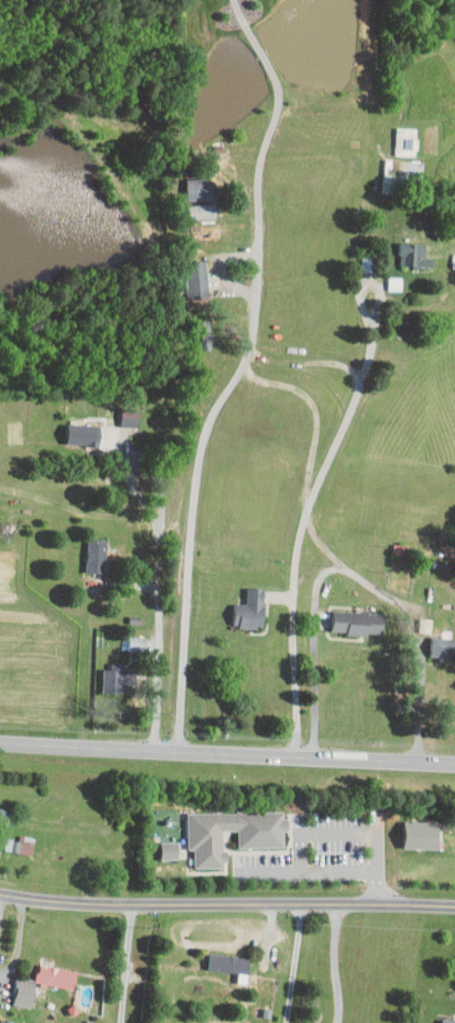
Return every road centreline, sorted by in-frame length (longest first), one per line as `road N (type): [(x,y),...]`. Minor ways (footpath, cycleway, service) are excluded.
road 1 (primary): [(0,742),(454,765)]
road 2 (residential): [(297,758),(299,538),(354,406),(379,318)]
road 3 (residential): [(454,906),(132,904),(0,893)]

